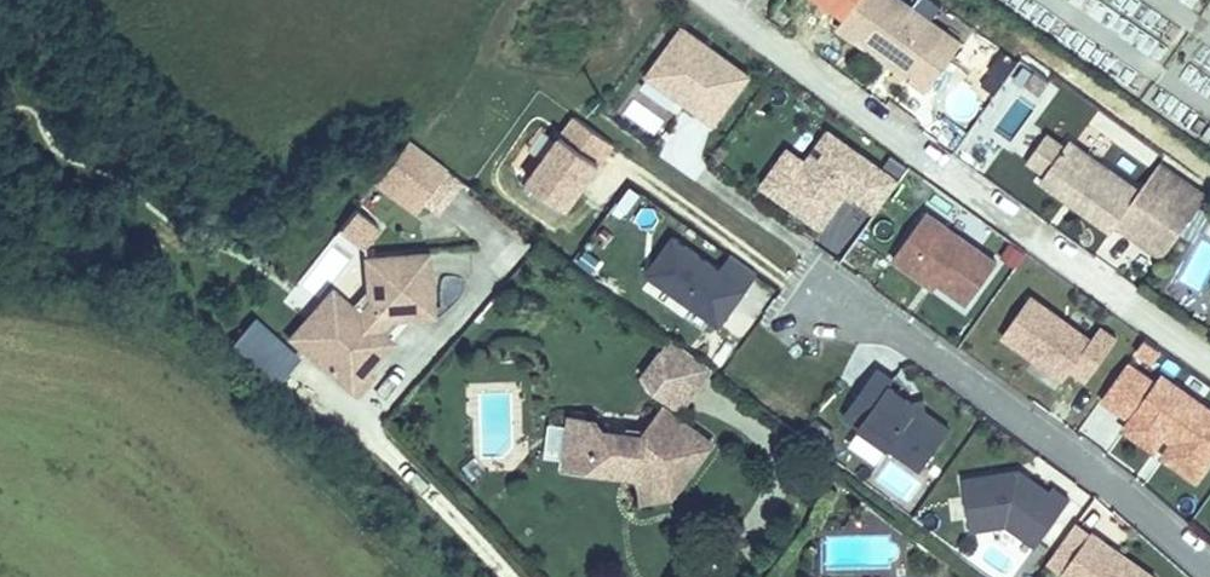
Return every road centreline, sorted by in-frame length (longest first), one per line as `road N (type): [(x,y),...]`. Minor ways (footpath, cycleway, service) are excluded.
road 1 (residential): [(1209,356),(717,0)]
road 2 (residential): [(1209,567),(1108,479),(901,332),(833,306)]
road 3 (residential): [(508,576),(378,440)]

